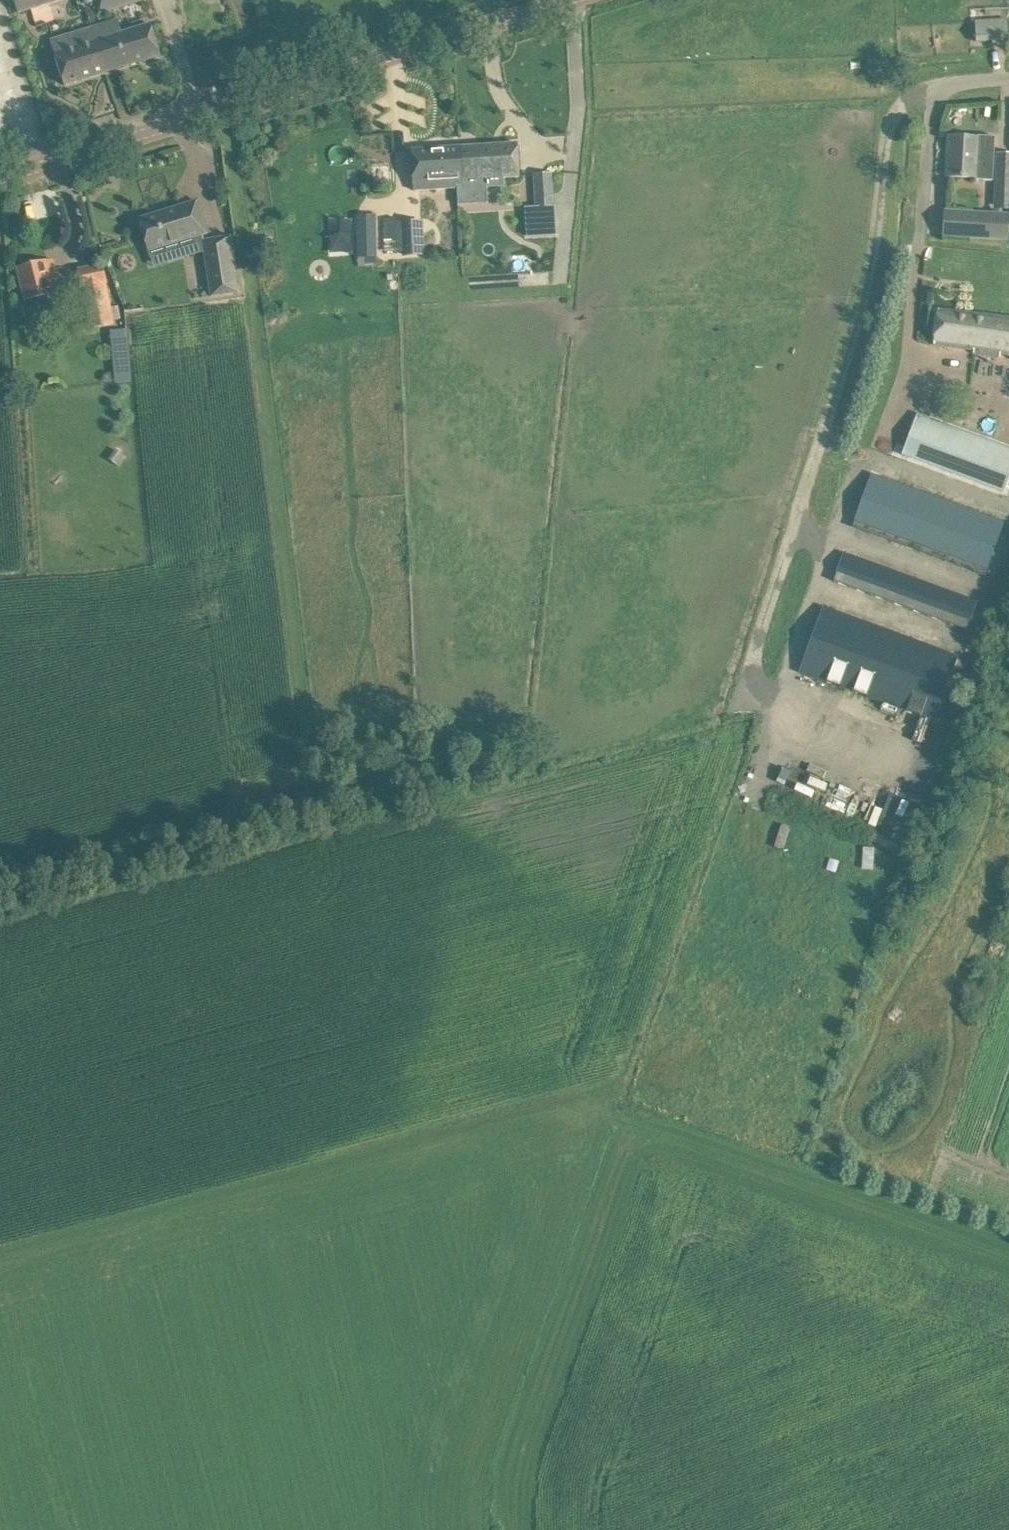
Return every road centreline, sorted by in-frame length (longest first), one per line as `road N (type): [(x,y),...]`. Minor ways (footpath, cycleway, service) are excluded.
road 1 (tertiary): [(0,180),(567,0)]
road 2 (unclassified): [(919,239),(940,85),(1008,79)]

